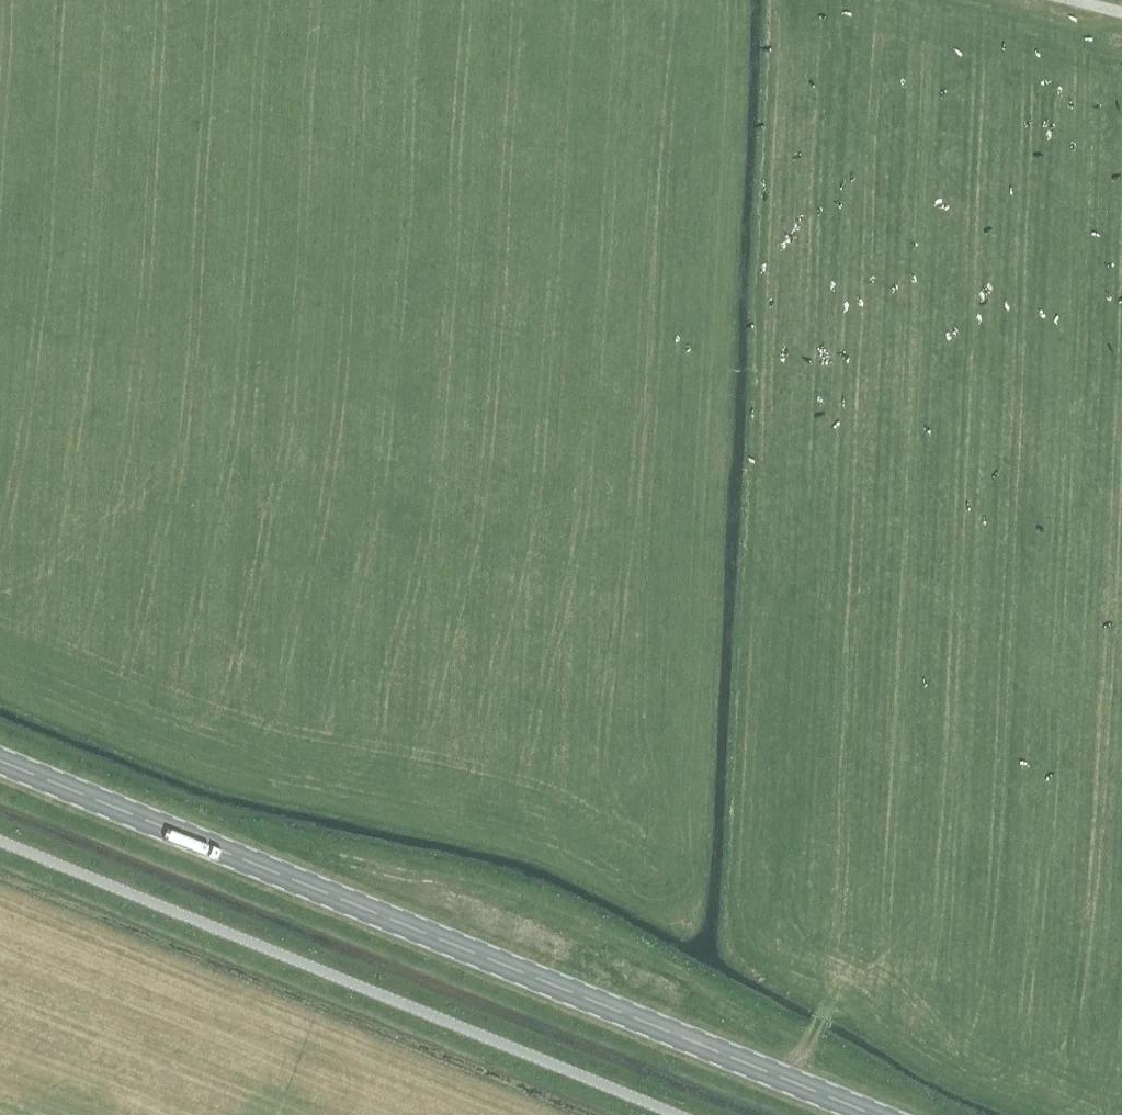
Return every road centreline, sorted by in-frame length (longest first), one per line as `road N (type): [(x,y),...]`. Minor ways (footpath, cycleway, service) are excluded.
road 1 (primary): [(876,1114),(0,761)]

